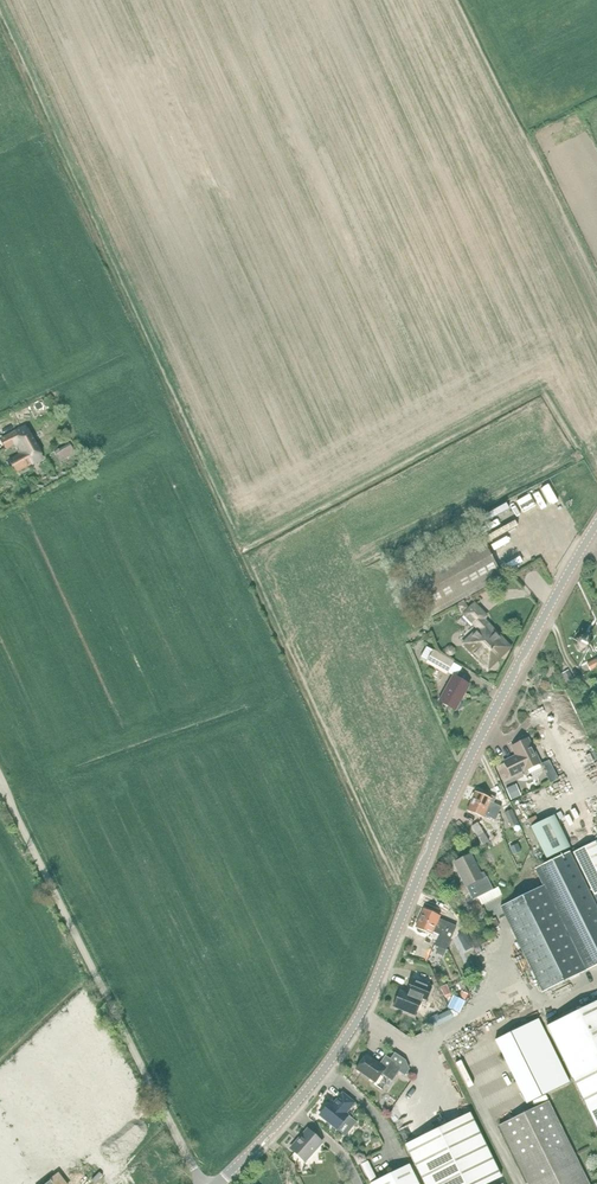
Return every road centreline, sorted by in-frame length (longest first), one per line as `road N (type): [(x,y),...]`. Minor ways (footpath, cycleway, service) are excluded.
road 1 (tertiary): [(218,1183),(287,1114),(358,1017),(455,790),(596,525)]
road 2 (unclassified): [(201,1183),(0,779)]

